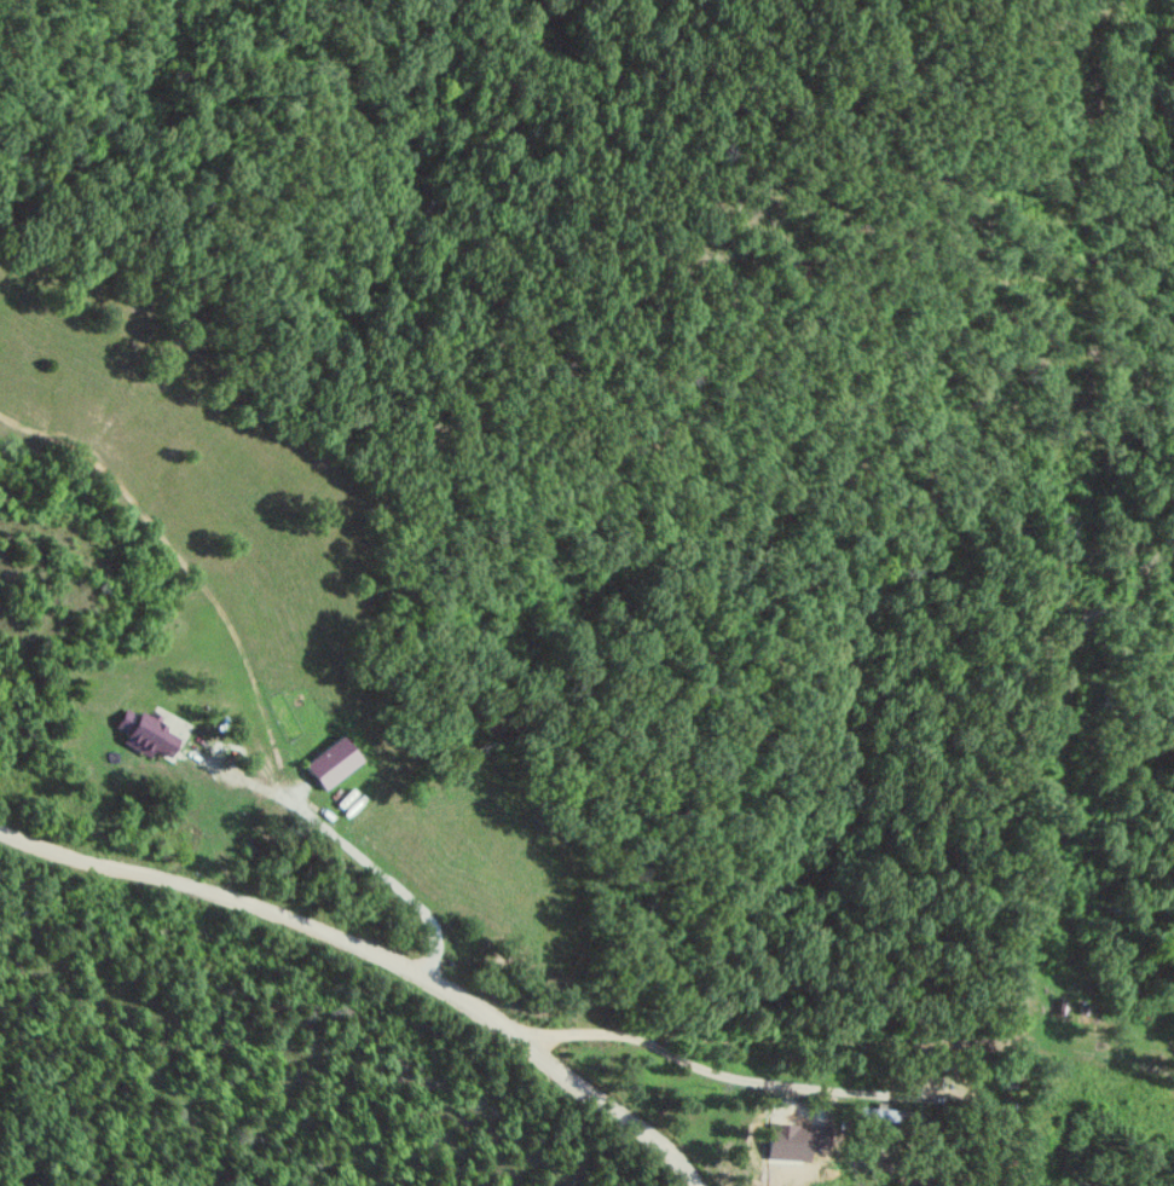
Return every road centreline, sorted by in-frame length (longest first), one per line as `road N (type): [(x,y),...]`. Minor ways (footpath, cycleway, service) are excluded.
road 1 (residential): [(699,1185),(681,1155),(443,984),(388,956),(177,884),(0,836)]

